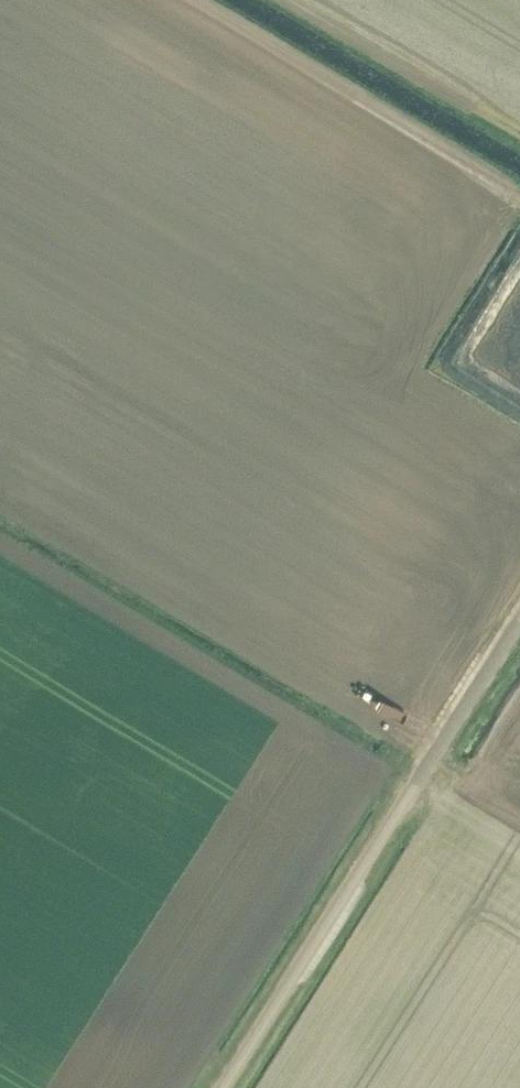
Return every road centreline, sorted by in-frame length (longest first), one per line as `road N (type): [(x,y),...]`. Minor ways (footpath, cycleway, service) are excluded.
road 1 (unclassified): [(220,1087),(519,613)]
road 2 (track): [(519,188),(207,0)]
road 3 (track): [(519,125),(309,0)]

